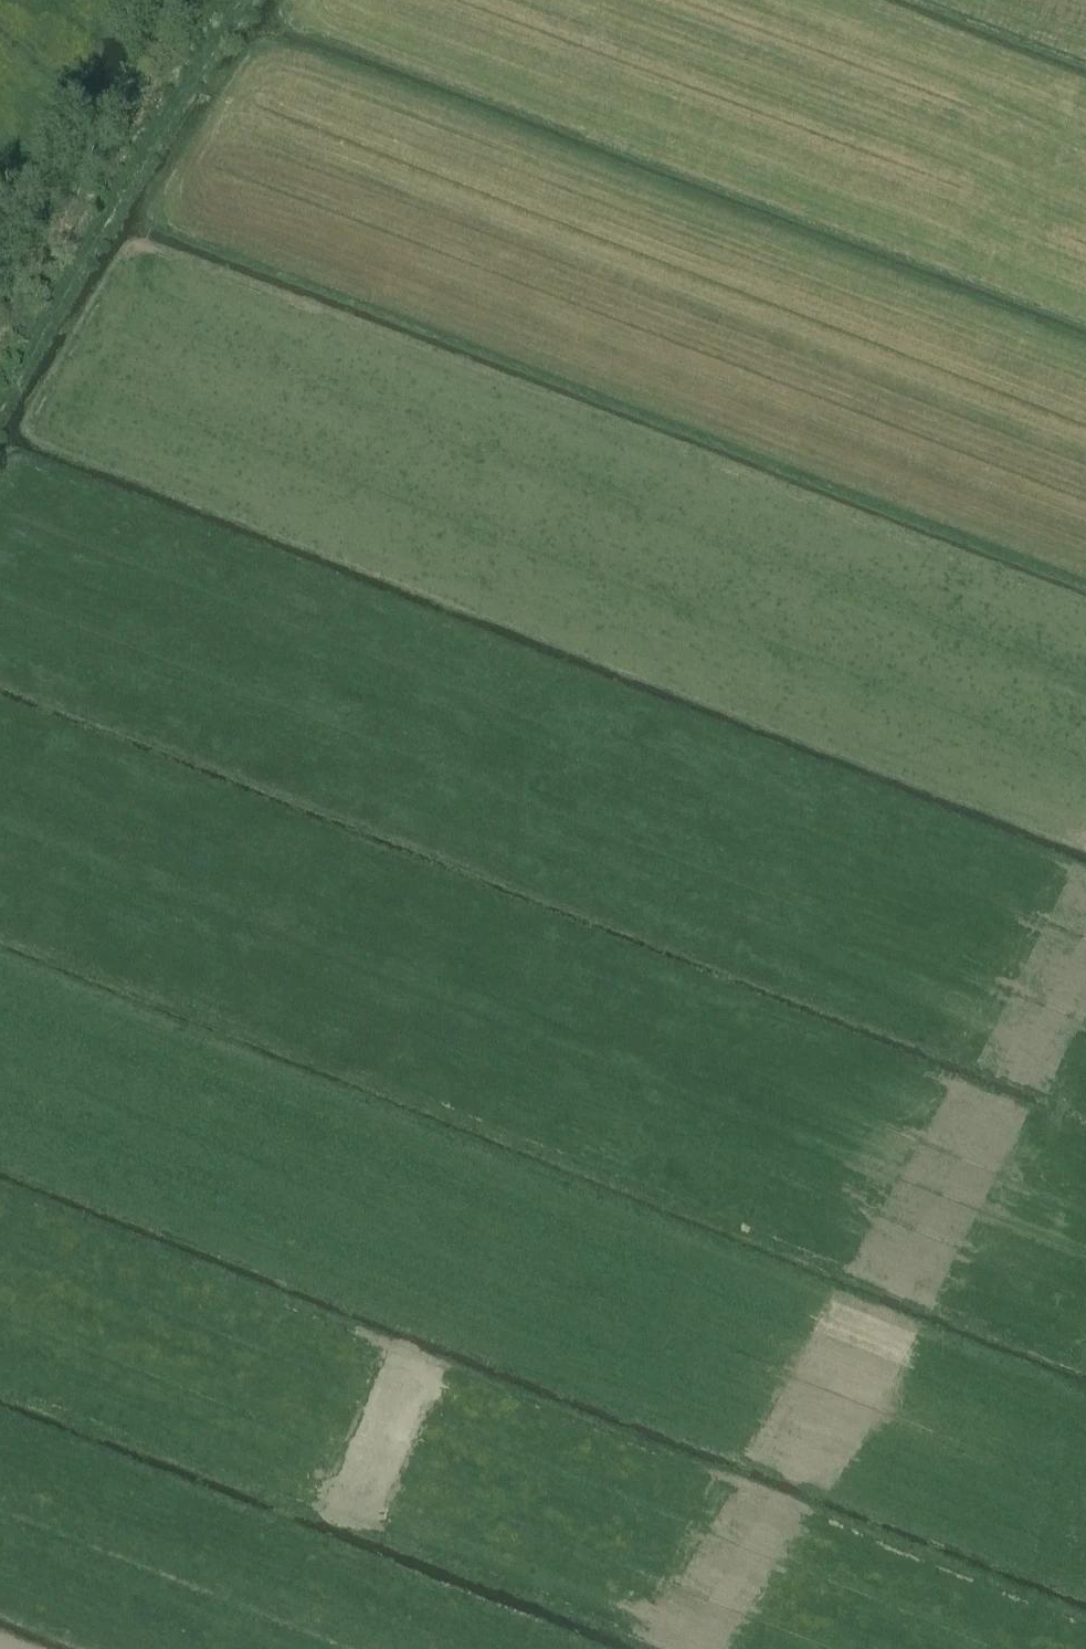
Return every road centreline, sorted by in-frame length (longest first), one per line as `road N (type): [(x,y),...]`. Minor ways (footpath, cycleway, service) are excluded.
road 1 (track): [(239,0),(146,142),(0,405)]

